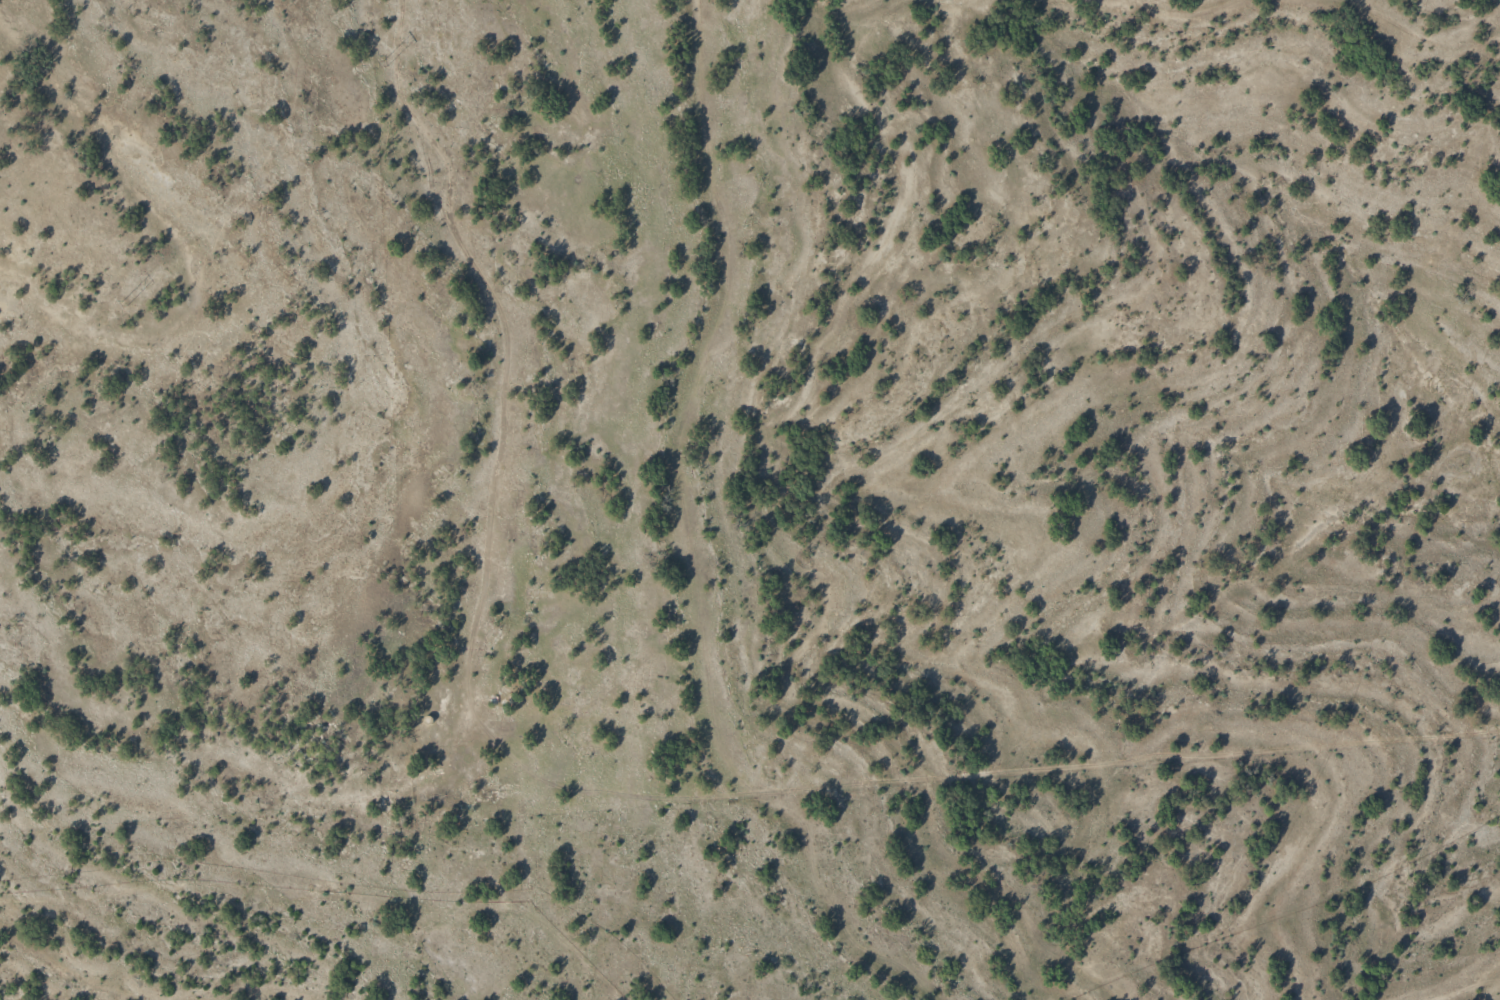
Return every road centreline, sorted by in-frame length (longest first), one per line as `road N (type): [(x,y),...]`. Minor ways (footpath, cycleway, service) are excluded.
road 1 (track): [(929,999),(851,930),(819,855),(785,816),(732,784),(693,527),(692,428),(707,356)]

